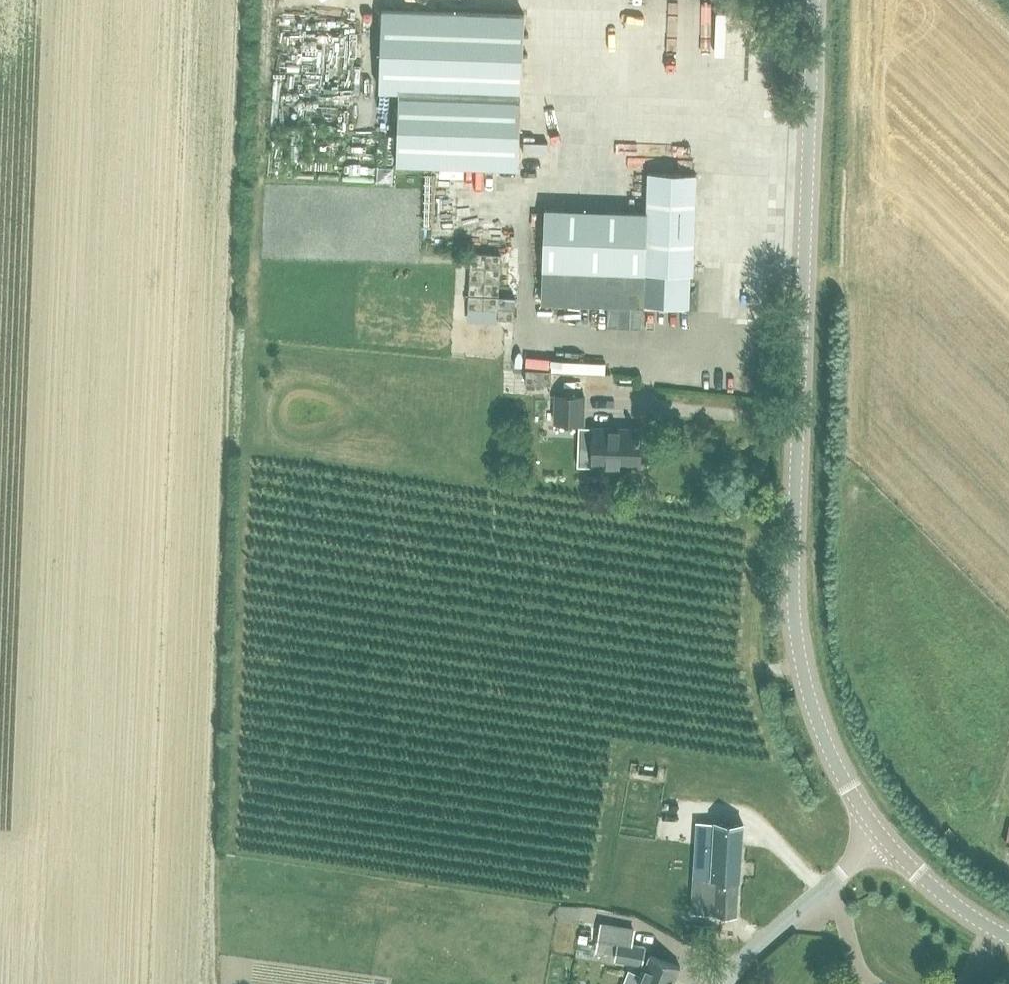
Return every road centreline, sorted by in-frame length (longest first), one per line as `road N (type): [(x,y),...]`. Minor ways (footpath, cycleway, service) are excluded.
road 1 (tertiary): [(882,839),(853,794),(812,690),(796,601),(814,0)]
road 2 (unclassified): [(728,983),(754,951),(882,839)]
road 3 (tertiary): [(1008,936),(911,870),(882,839)]

